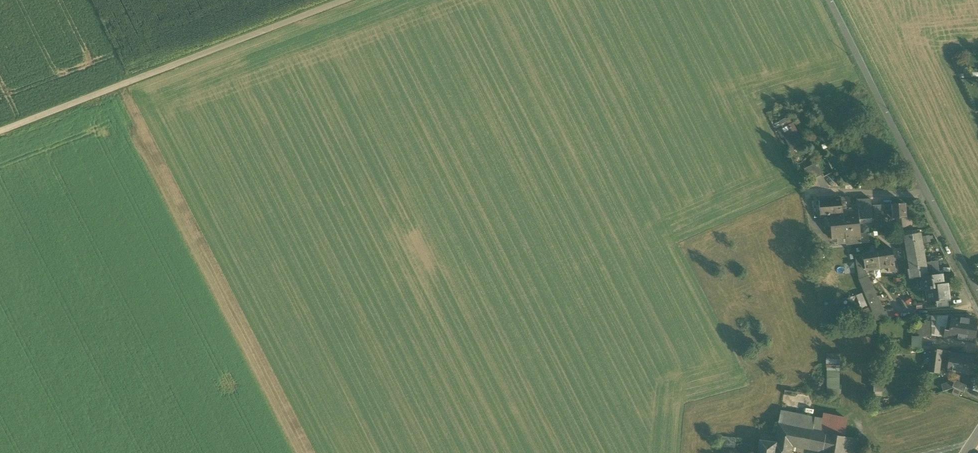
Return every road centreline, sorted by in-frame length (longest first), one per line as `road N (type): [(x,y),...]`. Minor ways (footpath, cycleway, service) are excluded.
road 1 (unclassified): [(0,131),(347,0)]
road 2 (unclassified): [(827,0),(977,294)]

